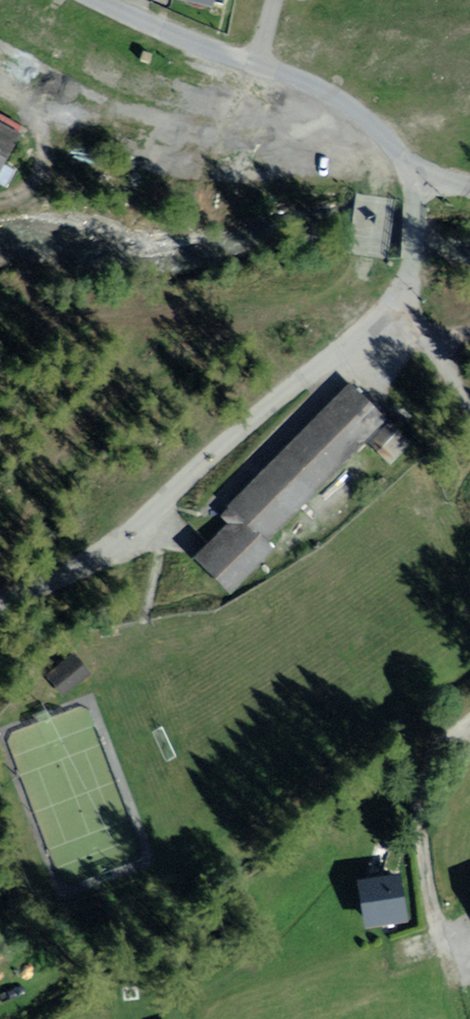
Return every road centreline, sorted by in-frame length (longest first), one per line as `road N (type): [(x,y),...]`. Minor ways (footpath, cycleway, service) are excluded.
road 1 (unclassified): [(414,204),(408,282),(376,321),(95,557),(0,602)]
road 2 (residential): [(258,63),(302,77),(372,122),(412,183)]
road 3 (residential): [(105,0),(258,63)]

